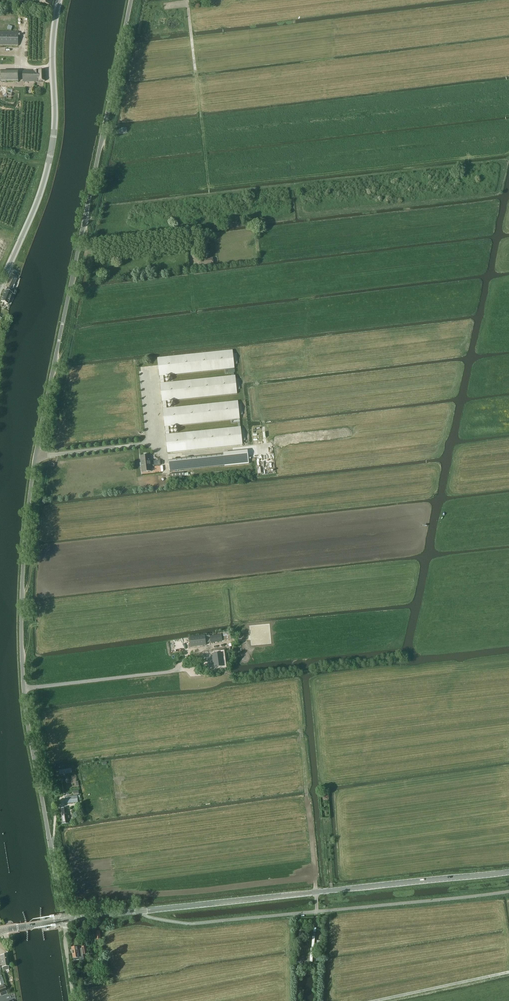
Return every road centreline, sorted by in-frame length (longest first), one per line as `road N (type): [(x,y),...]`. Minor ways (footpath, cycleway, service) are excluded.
road 1 (unclassified): [(66,921),(26,711),(23,571),(39,454),(132,0)]
road 2 (tertiary): [(66,921),(508,872)]
road 3 (secondary): [(0,288),(48,169),(60,0)]
road 4 (track): [(508,972),(372,1000)]

